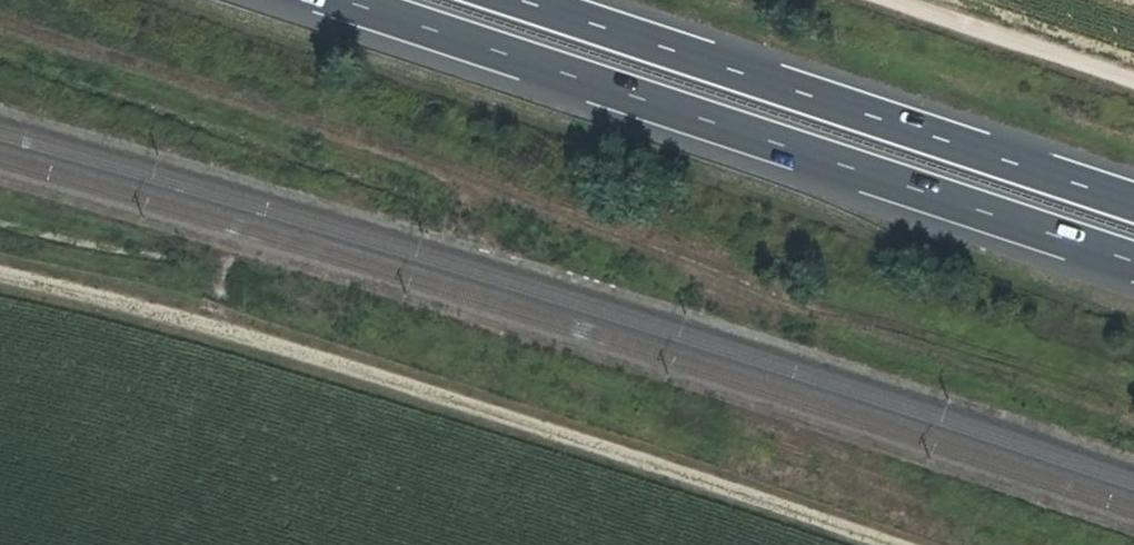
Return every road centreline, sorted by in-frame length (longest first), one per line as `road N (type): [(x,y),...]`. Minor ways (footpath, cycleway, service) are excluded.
road 1 (track): [(889,544),(247,335),(0,275)]
road 2 (motorway): [(334,0),(1133,263)]
road 3 (motorway): [(1133,201),(526,0)]
road 4 (track): [(1133,65),(940,0)]

